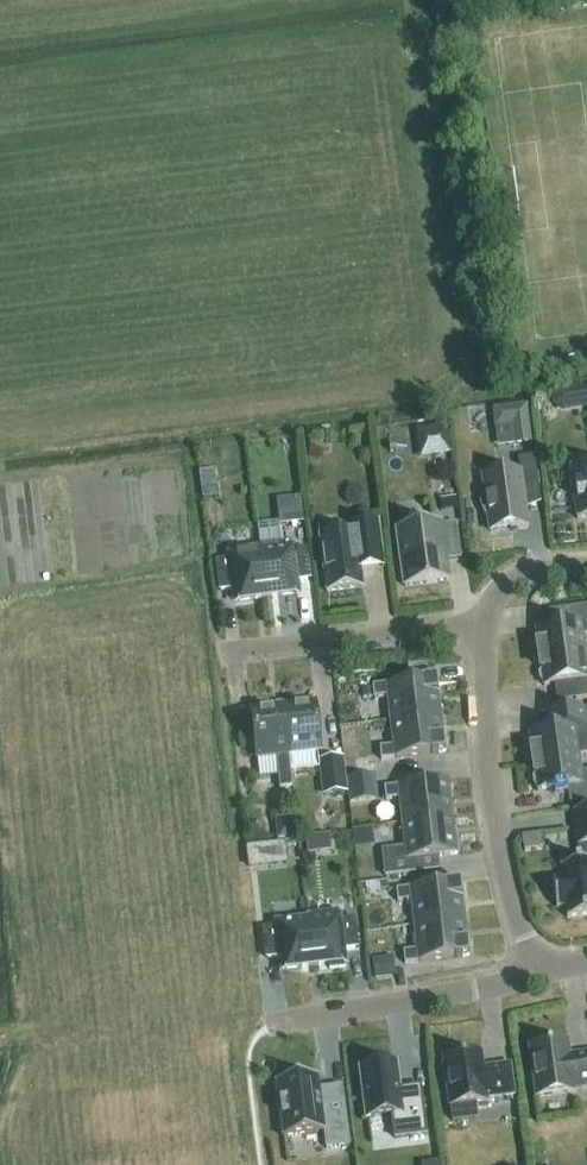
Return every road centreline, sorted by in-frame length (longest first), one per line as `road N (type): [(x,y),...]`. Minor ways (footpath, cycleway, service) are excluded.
road 1 (residential): [(491,625),(487,723),(530,974)]
road 2 (residential): [(491,625),(233,652)]
road 3 (residential): [(293,1019),(530,974)]
road 4 (residential): [(586,574),(536,576),(508,590),(491,625)]

